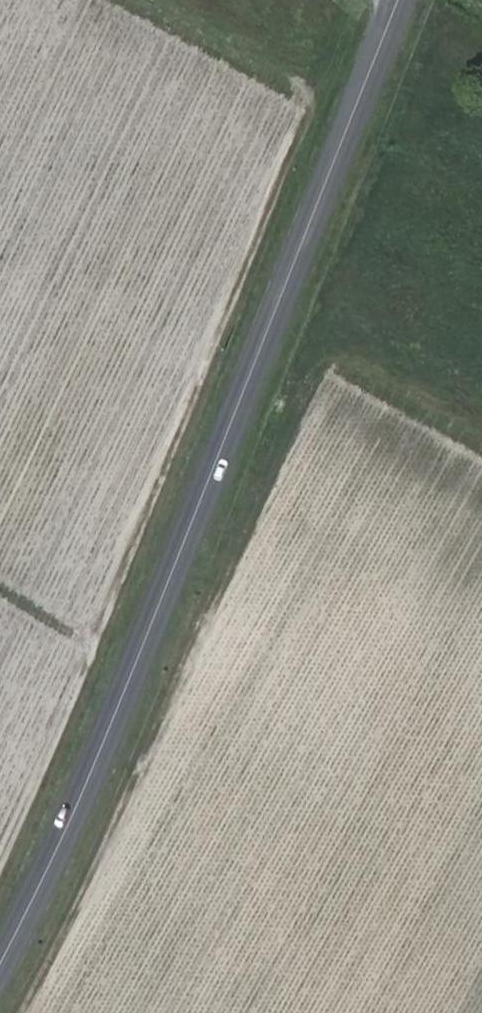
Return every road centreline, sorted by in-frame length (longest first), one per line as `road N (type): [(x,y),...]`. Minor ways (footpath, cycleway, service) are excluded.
road 1 (secondary): [(0,958),(74,811),(397,0)]
road 2 (track): [(0,587),(90,638),(301,115),(108,0)]

